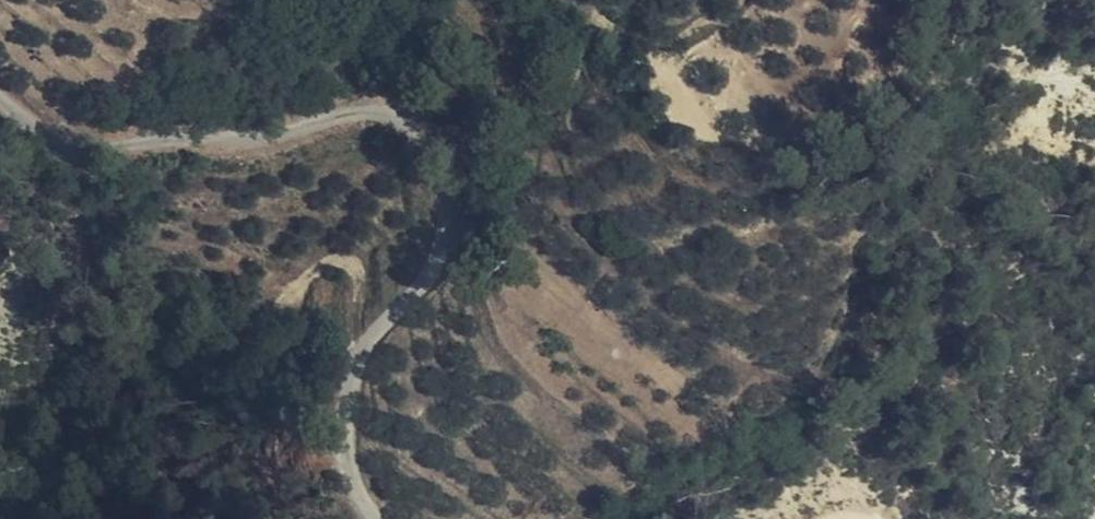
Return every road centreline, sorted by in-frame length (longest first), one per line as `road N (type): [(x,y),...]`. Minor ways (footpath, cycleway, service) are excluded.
road 1 (residential): [(0,86),(90,137),(259,135),(380,112),(444,147),(457,244),(379,336),(359,432),(391,518)]

